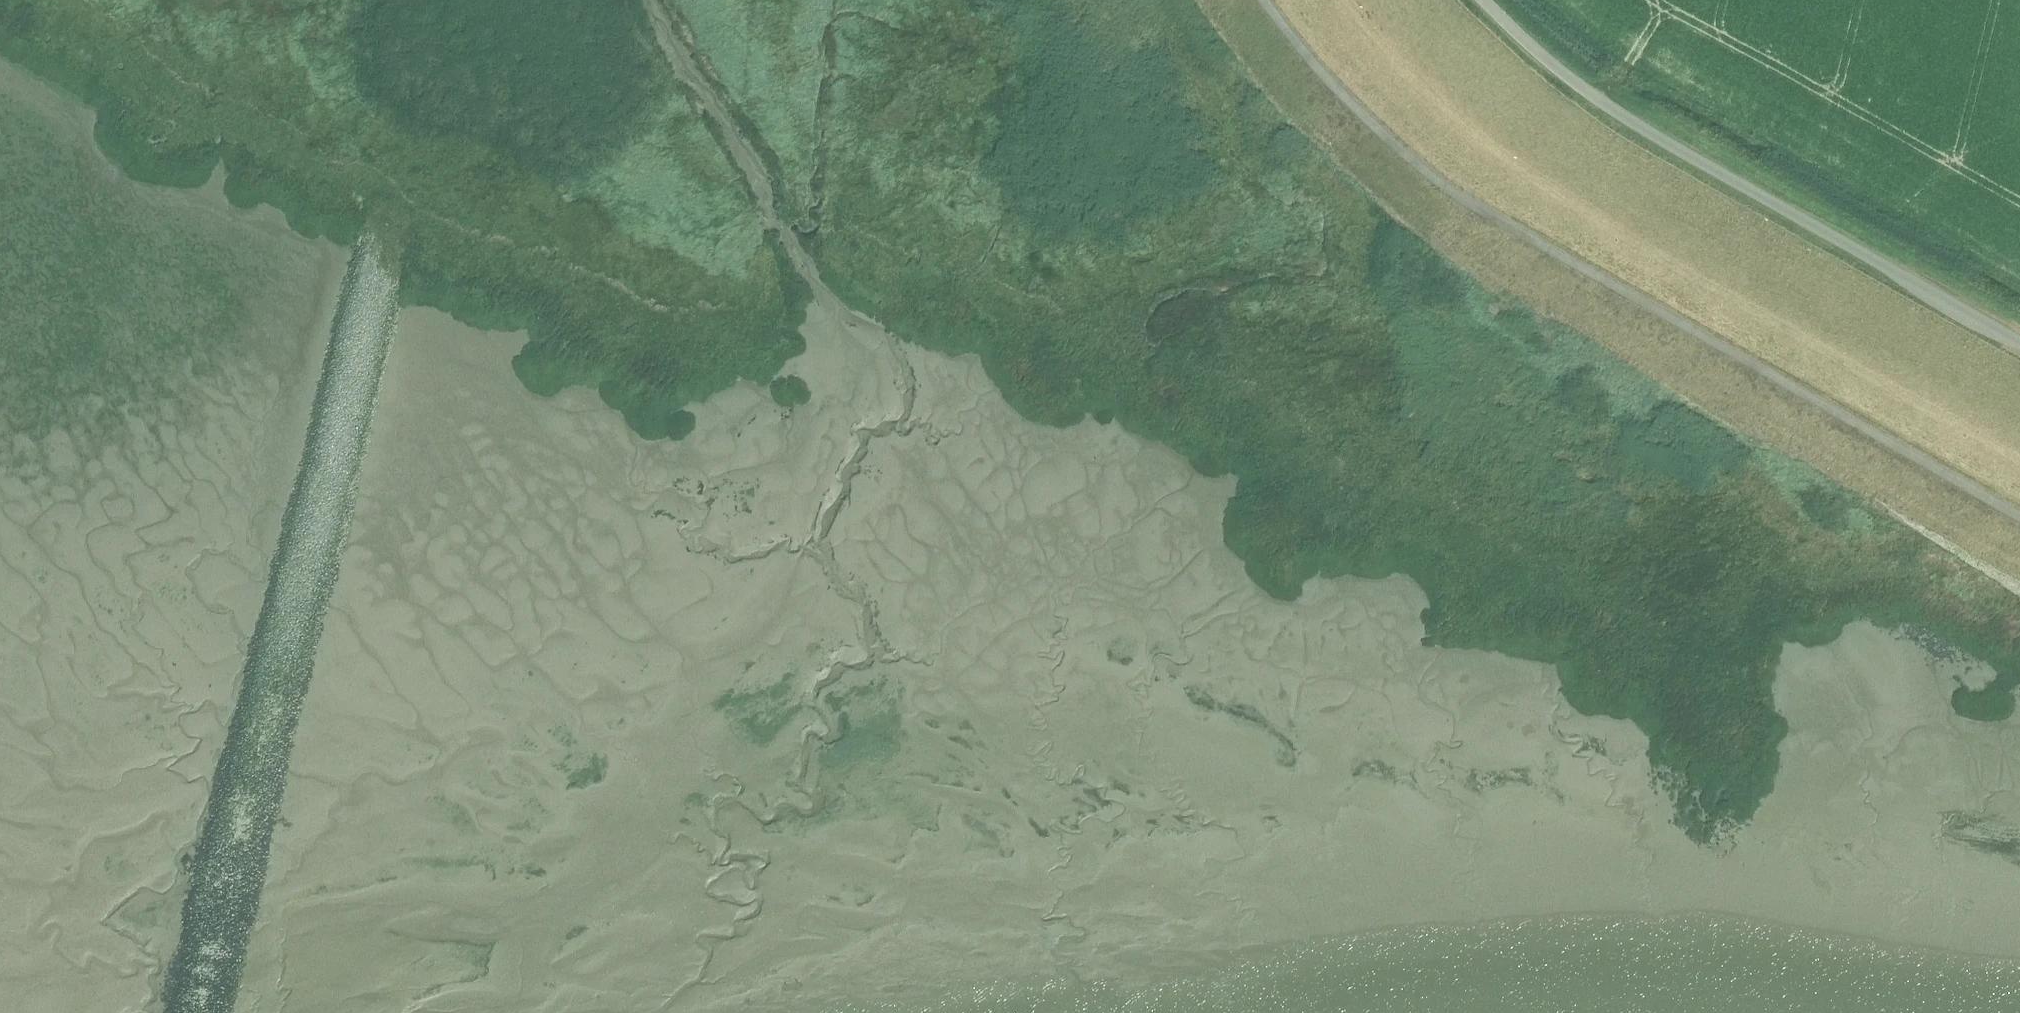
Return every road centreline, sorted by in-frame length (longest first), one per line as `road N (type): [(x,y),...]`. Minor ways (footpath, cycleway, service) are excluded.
road 1 (unclassified): [(2019,341),(1613,111),(1484,0)]

